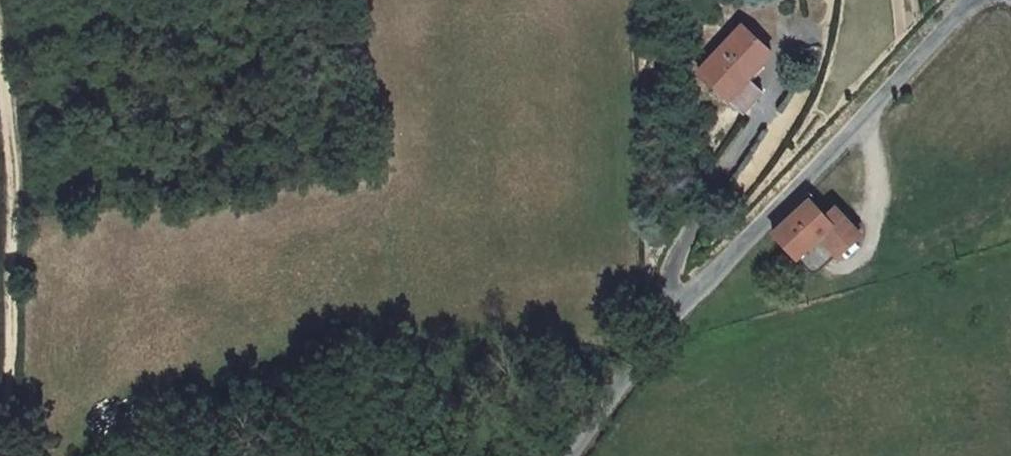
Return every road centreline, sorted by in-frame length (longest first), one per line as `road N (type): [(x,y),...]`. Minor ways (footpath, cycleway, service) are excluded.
road 1 (unclassified): [(970,0),(618,372),(560,455)]
road 2 (track): [(0,72),(14,160),(13,455)]

